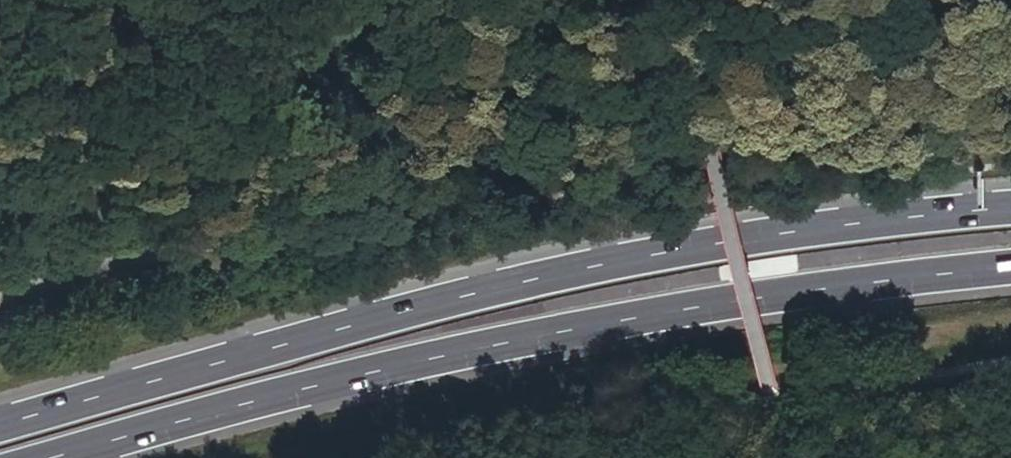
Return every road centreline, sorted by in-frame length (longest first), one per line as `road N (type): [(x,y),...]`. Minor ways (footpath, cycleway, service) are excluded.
road 1 (trunk): [(1010,212),(616,266),(293,342),(0,428)]
road 2 (trunk): [(70,457),(304,388),(645,318),(1010,271)]
road 3 (track): [(0,50),(327,23),(375,0)]

